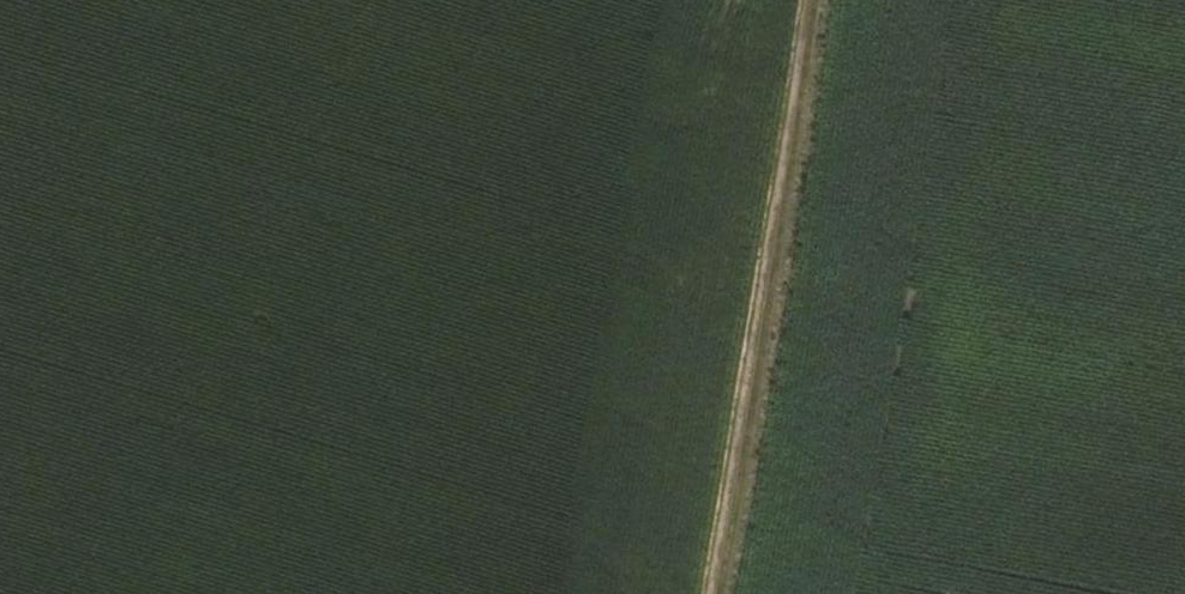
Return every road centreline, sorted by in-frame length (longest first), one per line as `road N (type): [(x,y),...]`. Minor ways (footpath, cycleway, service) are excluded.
road 1 (track): [(737,593),(824,0)]

